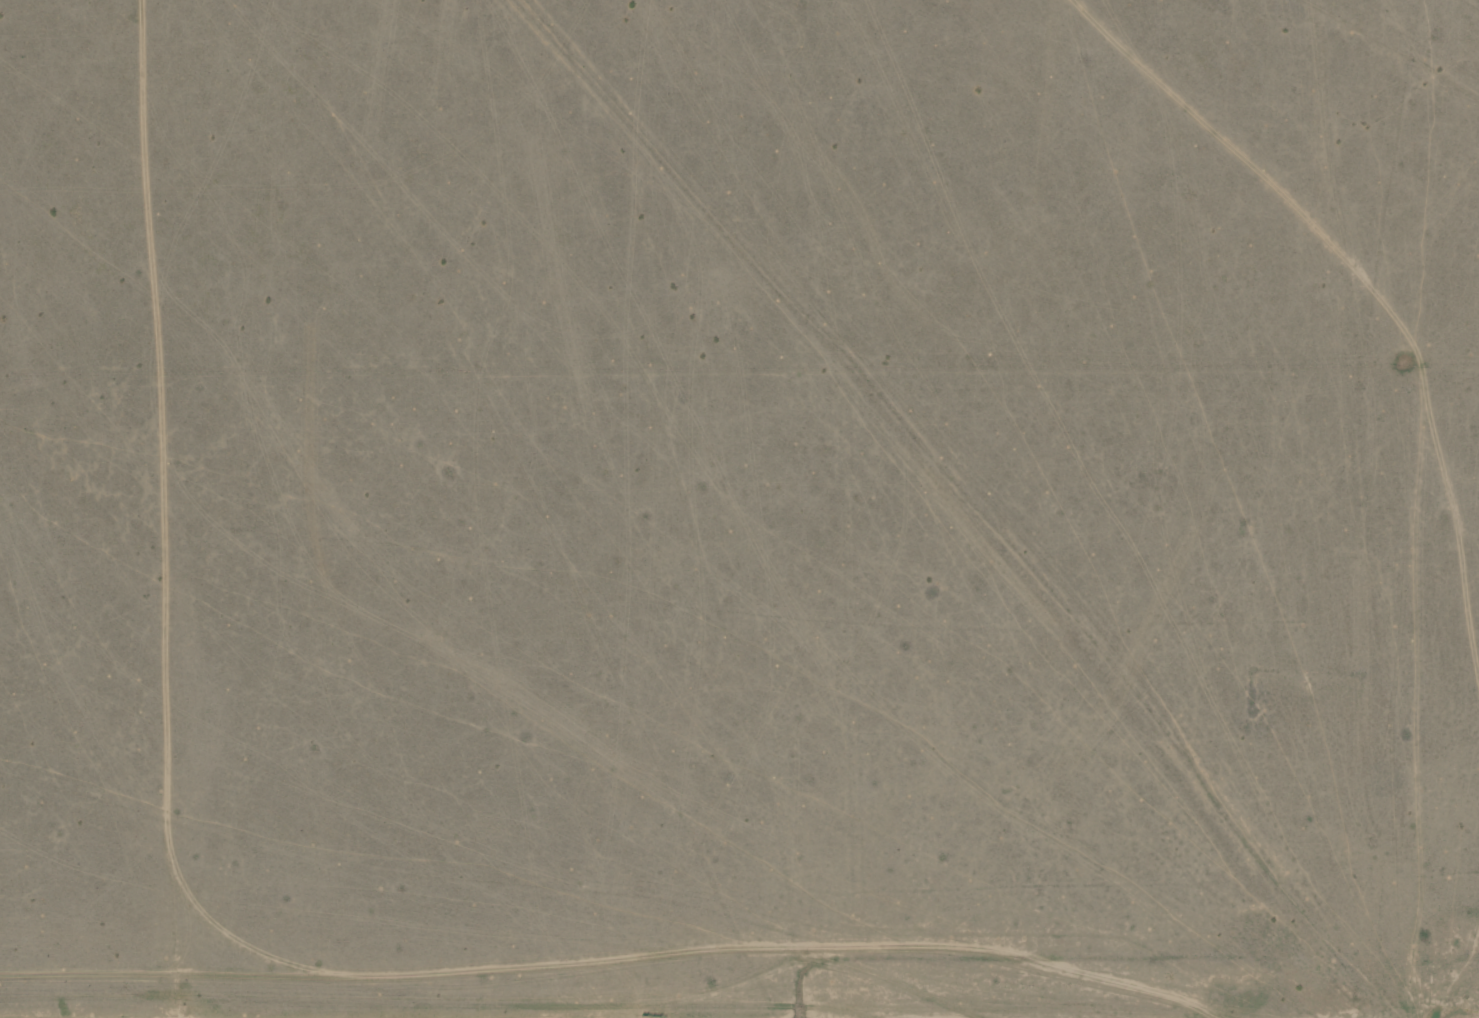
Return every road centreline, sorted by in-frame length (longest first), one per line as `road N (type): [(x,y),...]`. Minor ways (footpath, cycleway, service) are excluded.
road 1 (residential): [(850,1017),(1092,668),(1317,480),(1478,152)]
road 2 (residential): [(1108,0),(1383,347)]

